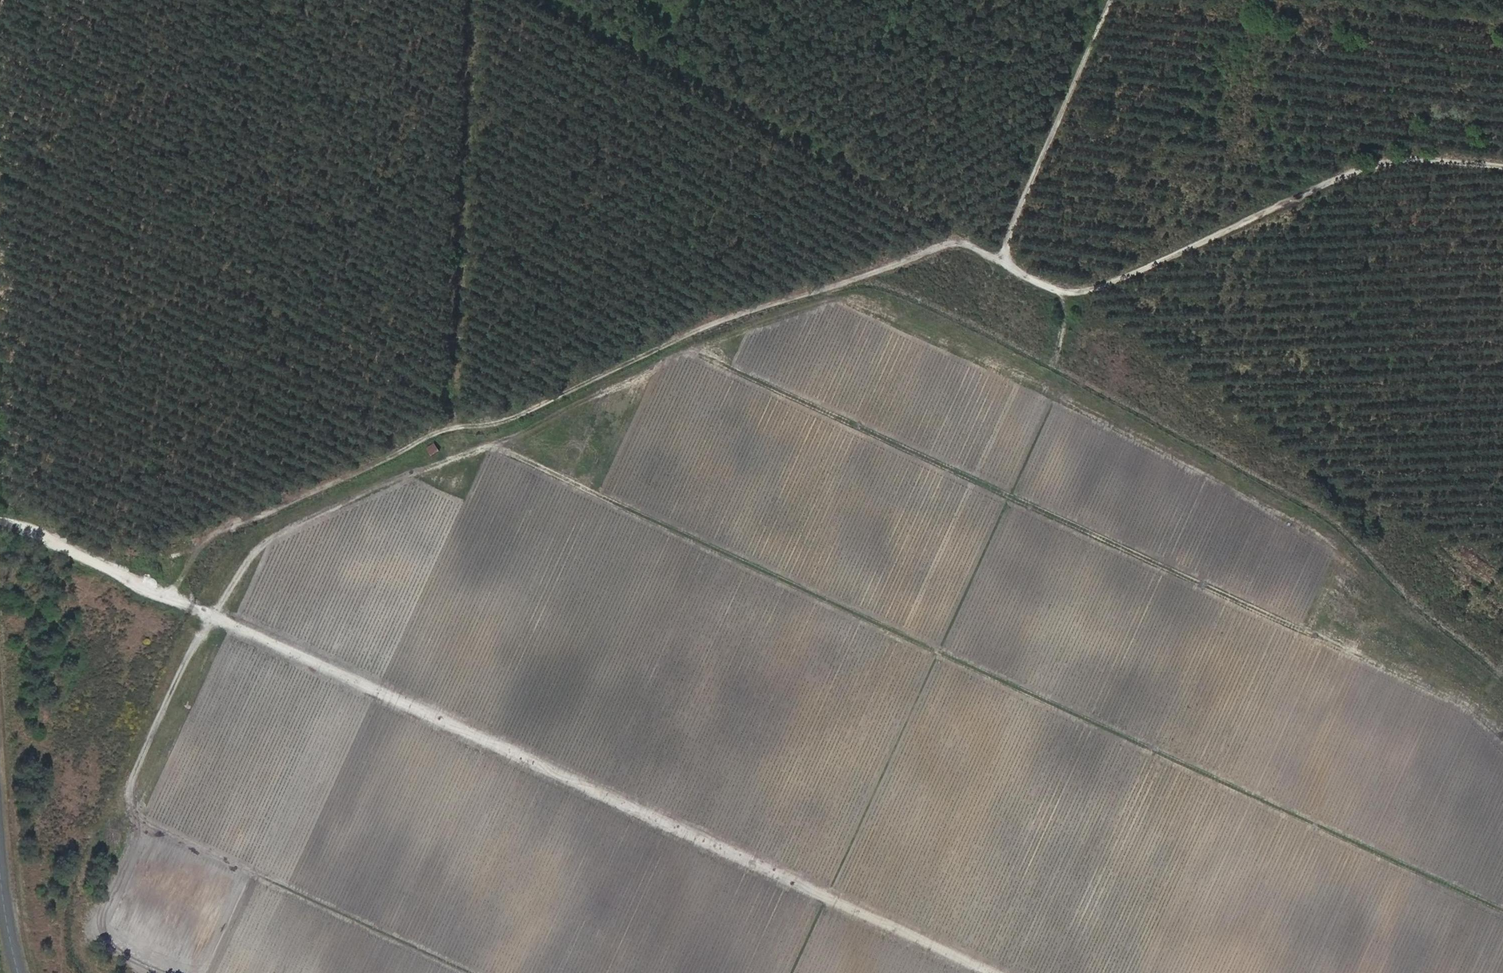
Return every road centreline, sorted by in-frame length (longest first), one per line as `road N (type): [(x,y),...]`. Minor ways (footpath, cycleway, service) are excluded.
road 1 (track): [(471,0),(459,423),(483,449),(1502,908)]
road 2 (track): [(483,449),(682,355),(1478,713),(1502,737)]
road 3 (track): [(997,972),(0,519)]
road 4 (track): [(1110,0),(999,258),(1068,295),(1129,278),(1350,175),(1432,165),(1502,170)]
road 5 (track): [(999,258),(537,0)]
road 6 (track): [(788,972),(1008,500)]
road 7 (track): [(334,671),(247,862),(484,972)]
road 8 (track): [(1502,27),(1355,15),(1266,18),(1110,0)]
road 9 (track): [(483,449),(266,541),(206,613)]
road 10 (track): [(431,949),(522,757)]
road 11 (tertiary): [(19,972),(0,802)]

